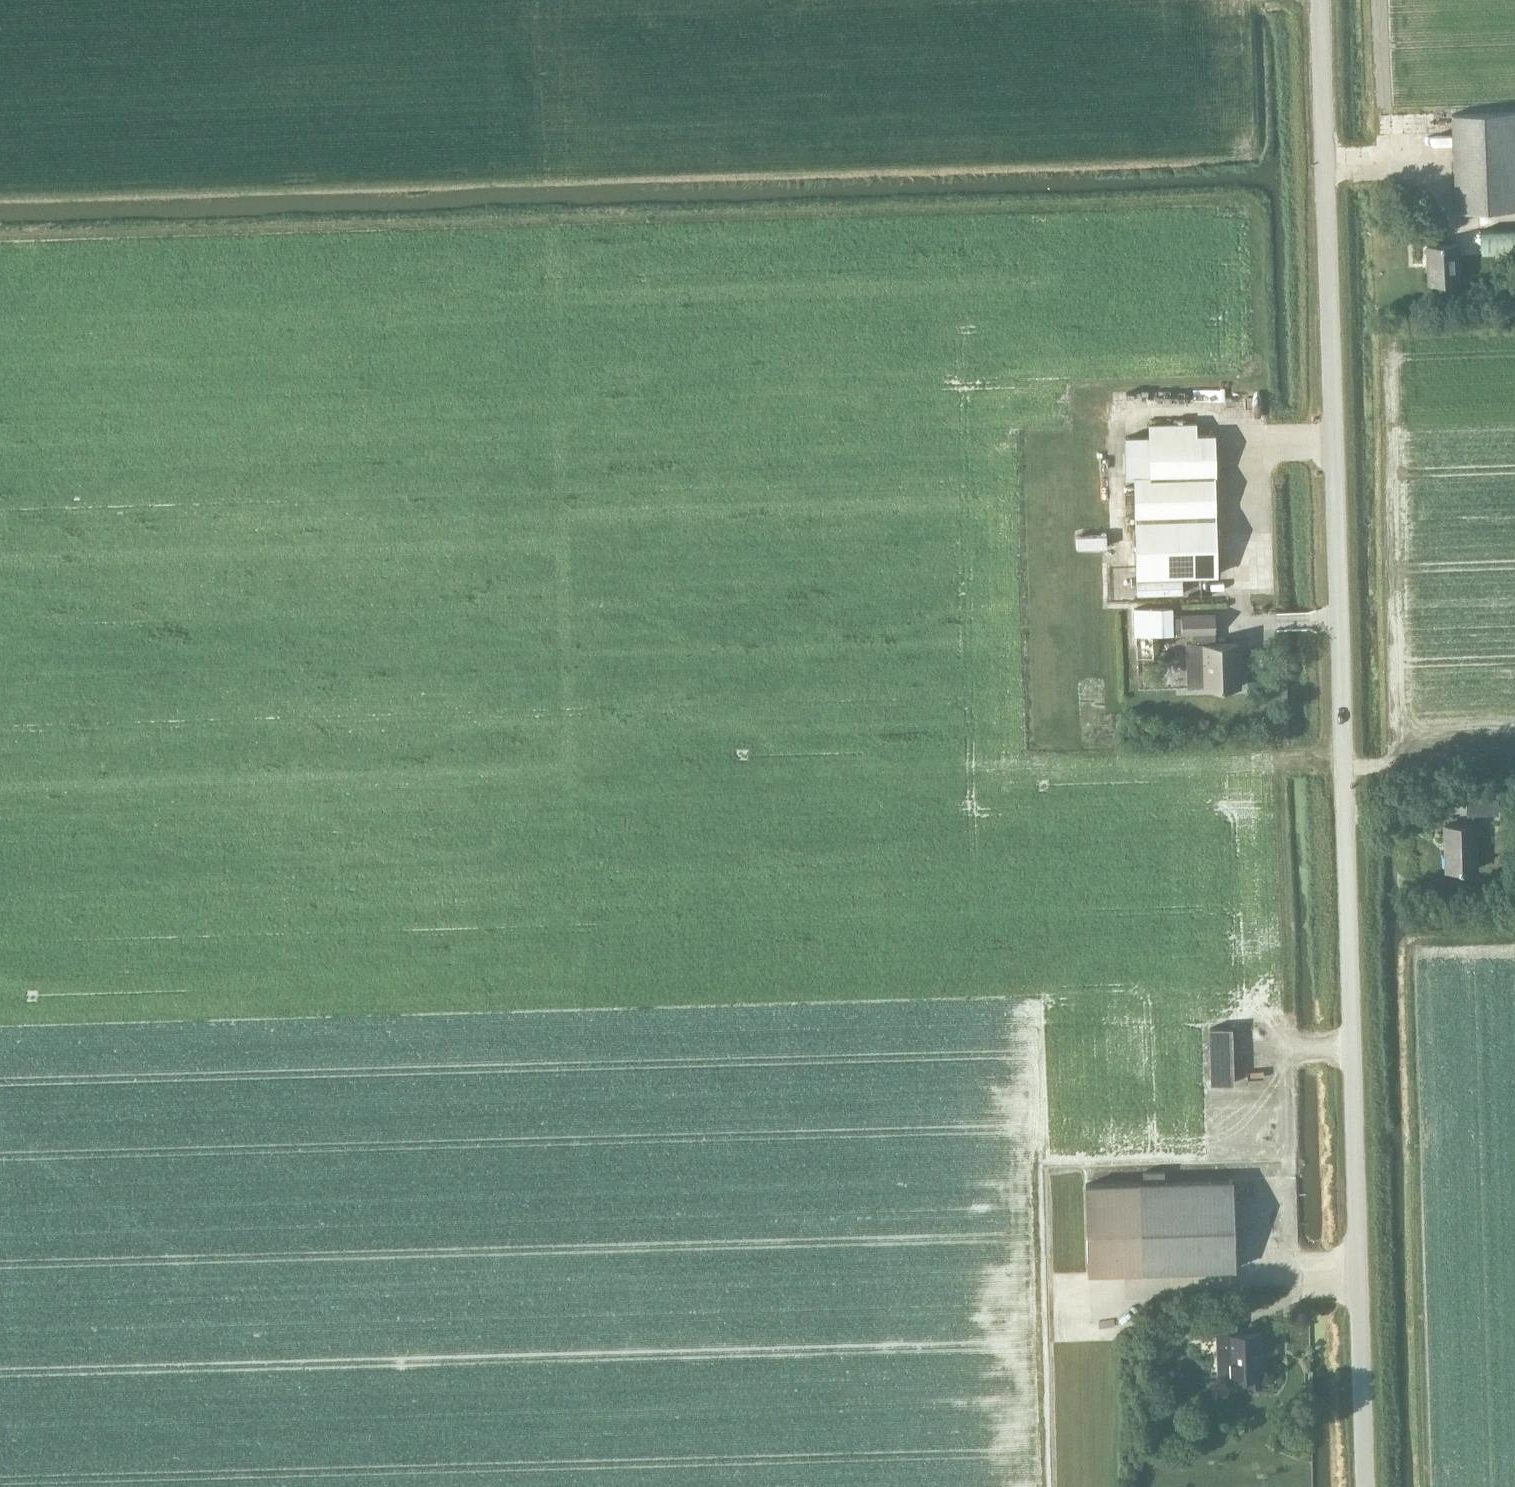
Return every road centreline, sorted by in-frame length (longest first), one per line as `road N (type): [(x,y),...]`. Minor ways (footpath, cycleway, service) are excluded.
road 1 (unclassified): [(1365,1486),(1321,0)]

